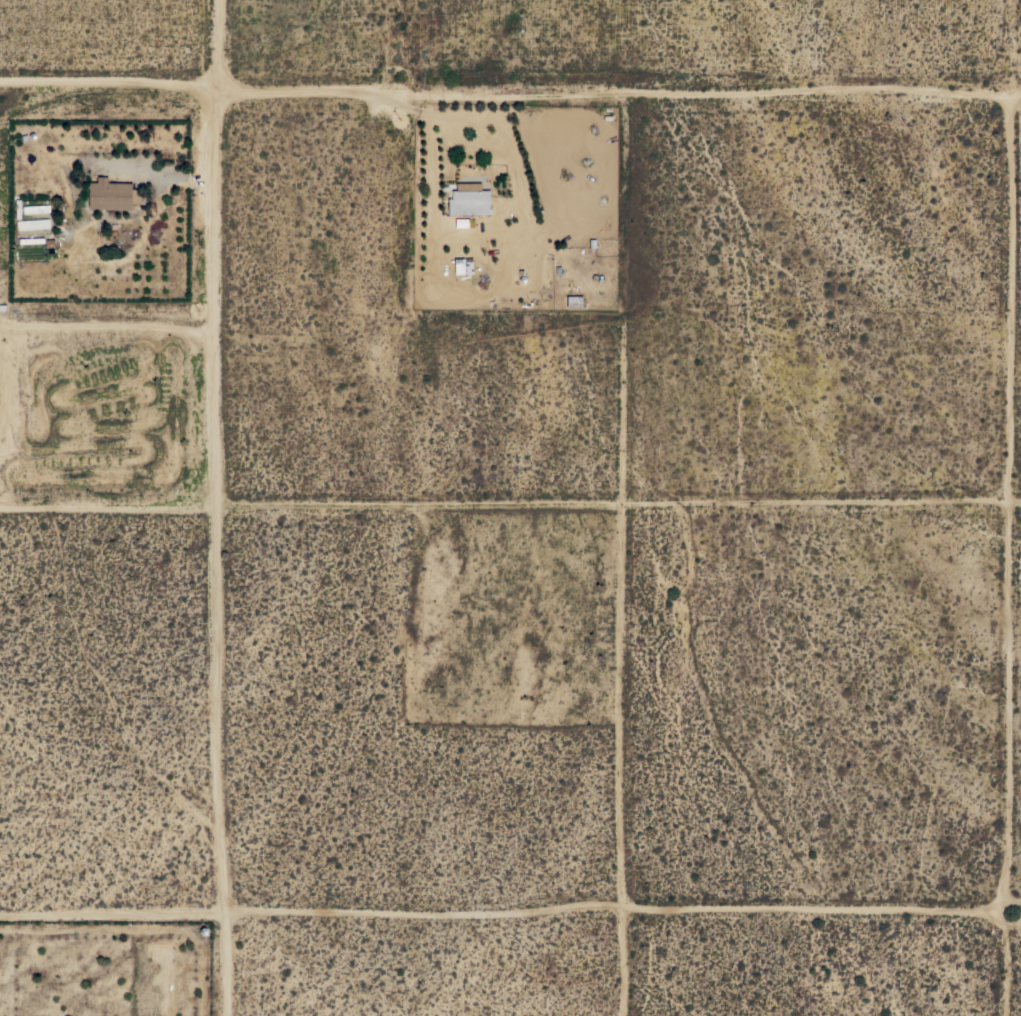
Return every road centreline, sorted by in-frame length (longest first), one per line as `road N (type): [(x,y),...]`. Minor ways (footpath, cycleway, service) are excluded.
road 1 (residential): [(220,911),(996,911),(1009,728),(1012,101)]
road 2 (residential): [(0,506),(1020,501)]
road 3 (residential): [(224,0),(213,686),(225,1015)]
road 4 (residential): [(0,87),(1012,101)]
road 5 (residential): [(619,906),(621,503)]

